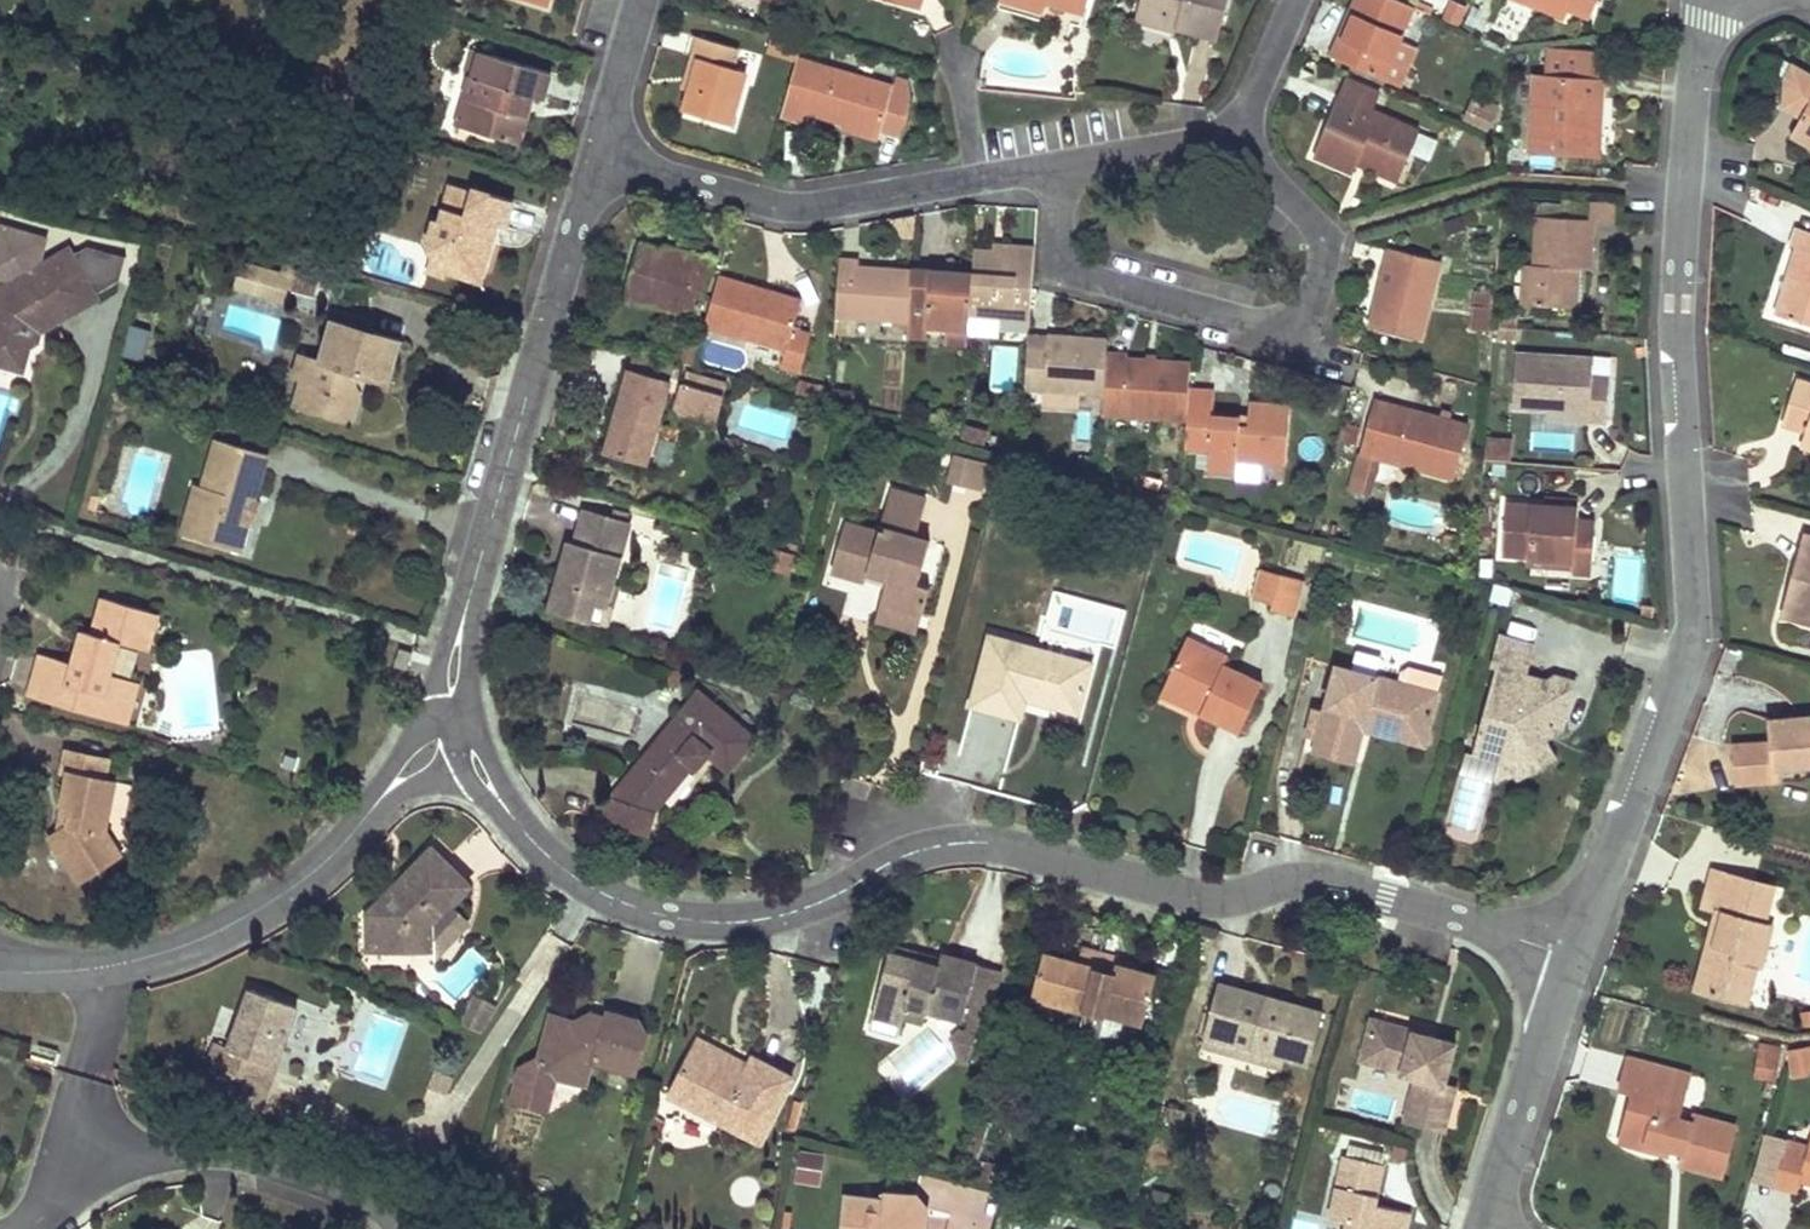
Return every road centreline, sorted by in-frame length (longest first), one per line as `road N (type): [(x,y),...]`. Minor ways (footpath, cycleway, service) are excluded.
road 1 (residential): [(529,837),(611,898),(684,920),(793,913),(907,856),(984,843),(1174,892),(1324,880),(1573,949)]
road 2 (residential): [(1573,949),(1694,630),(1678,305),(1692,108),(1719,0)]
road 3 (residential): [(1062,167),(1059,251),(1077,272),(1246,322),(1277,321),(1314,289),(1321,238),(1230,137)]
road 4 (residential): [(599,160),(479,565)]
road 5 (residential): [(599,160),(791,207),(977,180)]
road 6 (residential): [(92,1176),(167,1152),(242,1155),(354,1192),(401,1228)]
road 7 (residential): [(115,966),(175,950),(260,909),(323,864),(371,813)]
road 8 (residential): [(1482,1228),(1573,949)]
road 9 (residential): [(92,1176),(78,1152),(75,1121),(115,966)]
road 10 (residential): [(1062,167),(1230,137)]
road 11 (residential): [(644,0),(599,160)]
road 12 (residential): [(479,565),(444,643),(436,697),(442,717)]
road 13 (residential): [(474,719),(469,664),(479,565)]
road 14 (residential): [(1230,137),(1296,0)]
road 15 (residential): [(952,47),(977,180)]
road 16 (residential): [(529,837),(474,719)]
road 17 (residential): [(442,717),(415,740),(371,813)]

